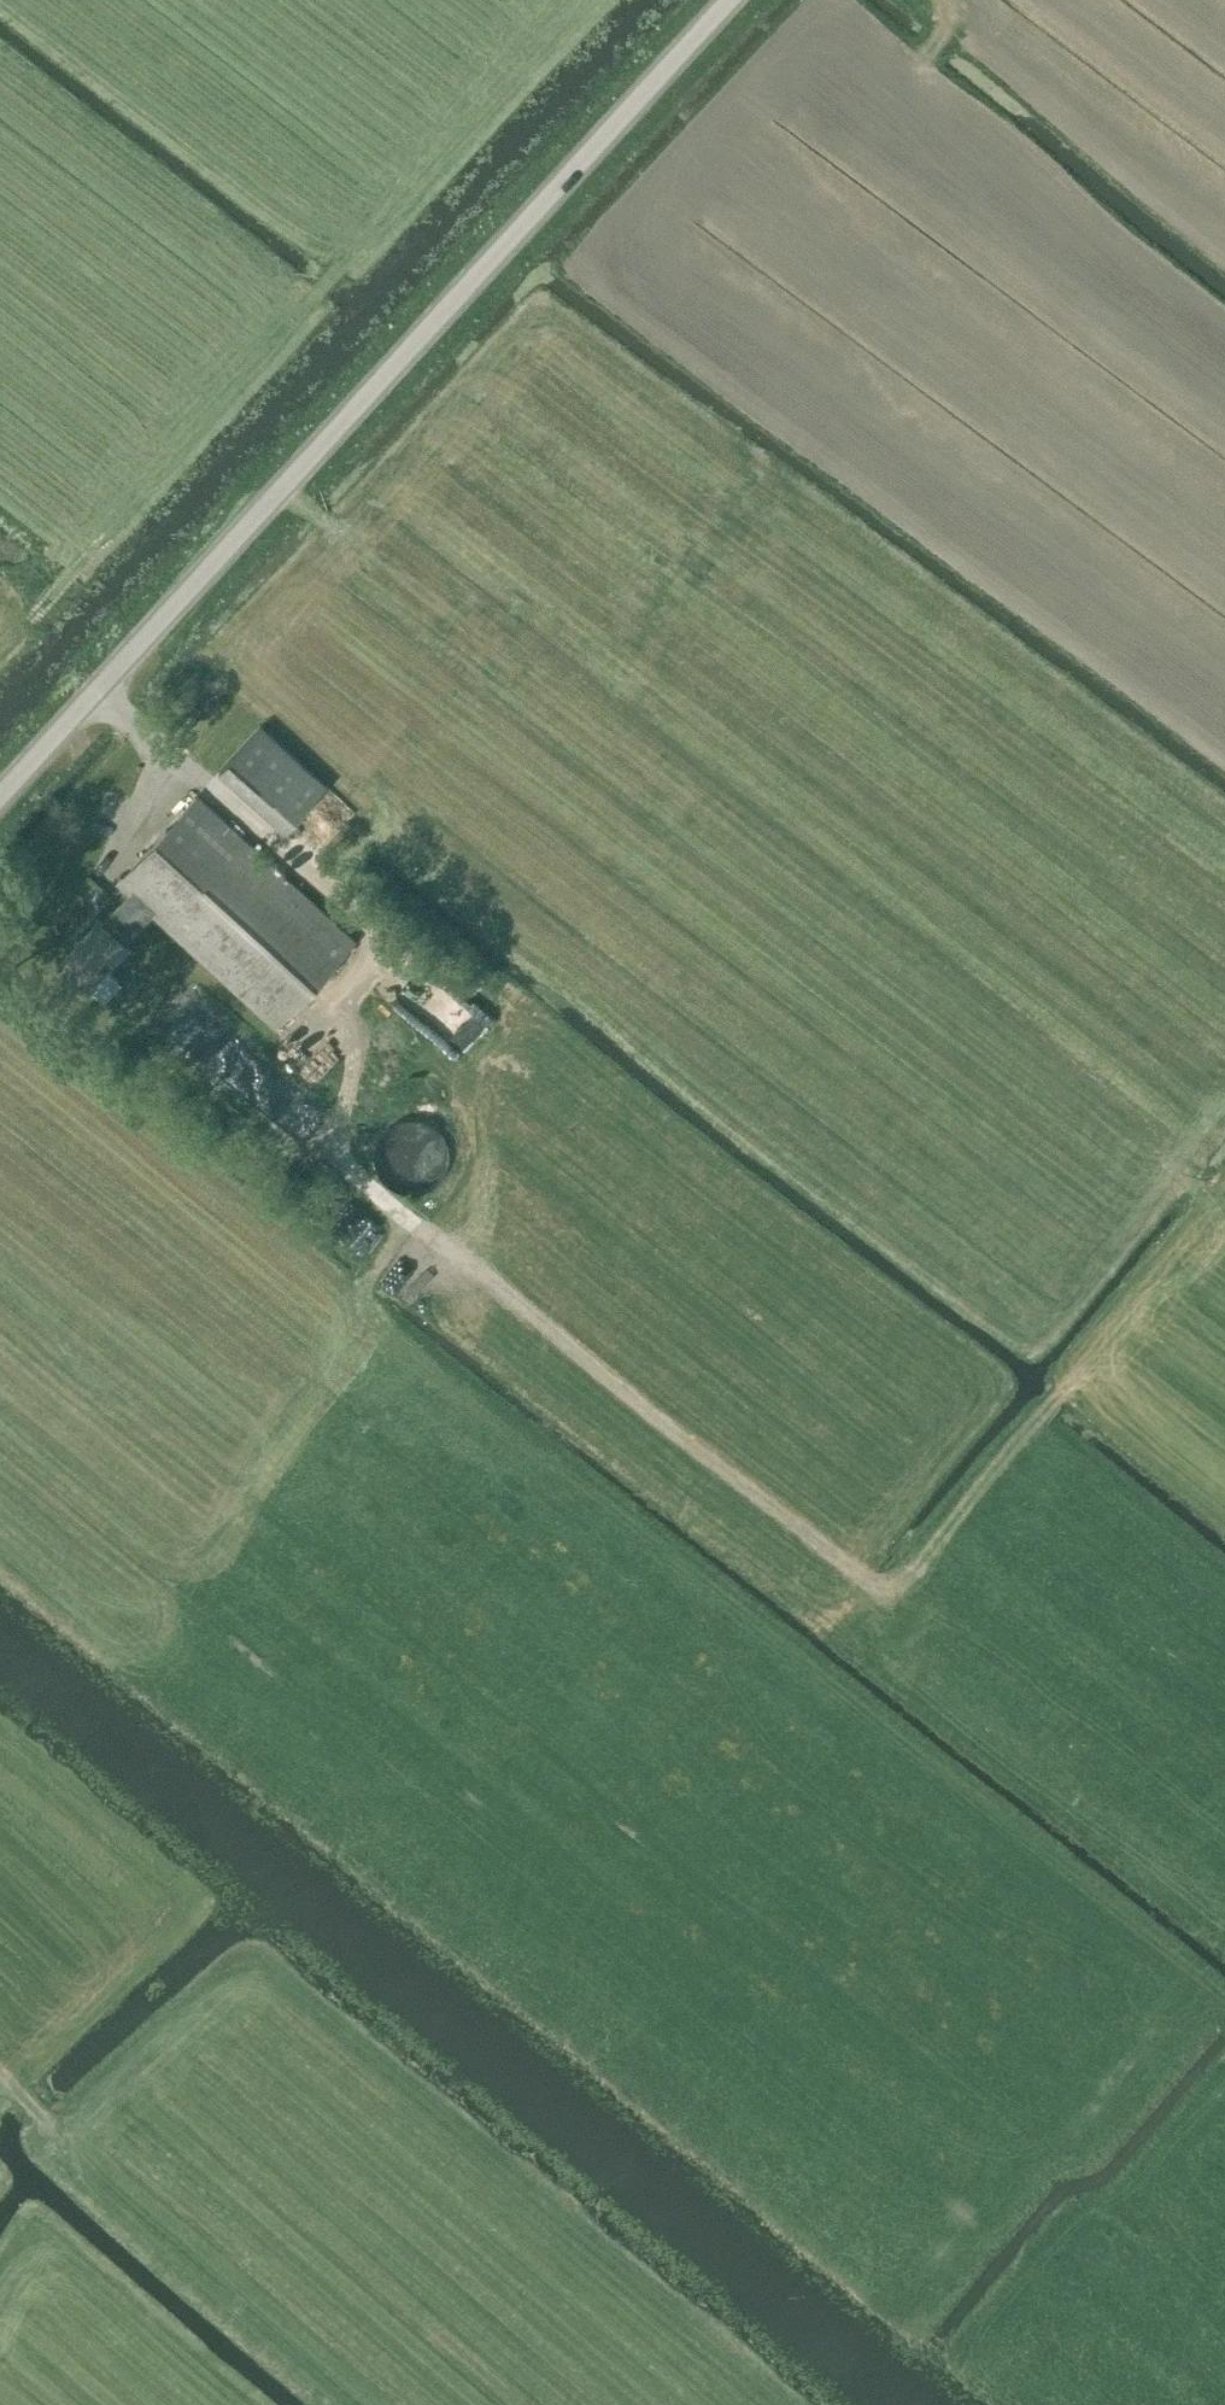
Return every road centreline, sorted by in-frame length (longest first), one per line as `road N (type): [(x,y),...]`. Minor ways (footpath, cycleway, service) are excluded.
road 1 (tertiary): [(0,801),(744,0)]

